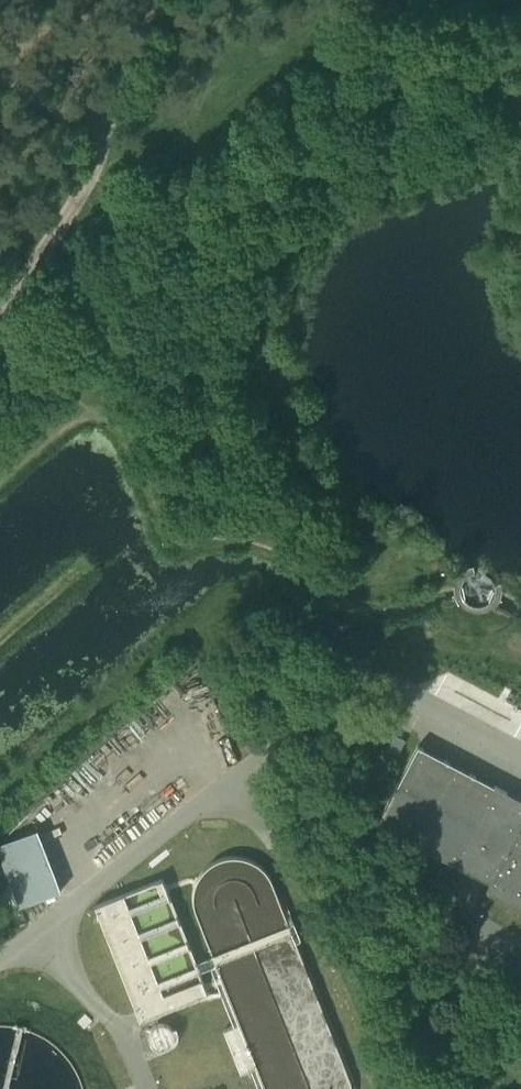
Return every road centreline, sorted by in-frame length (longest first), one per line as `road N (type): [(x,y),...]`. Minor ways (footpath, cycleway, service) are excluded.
road 1 (track): [(154,508),(184,539),(252,542),(375,592),(400,586),(401,557),(337,509),(293,458),(255,363)]
road 2 (track): [(255,363),(263,292),(288,242),(364,192),(444,165),(520,110)]
road 3 (track): [(95,148),(24,285)]
road 4 (track): [(0,637),(96,556)]

